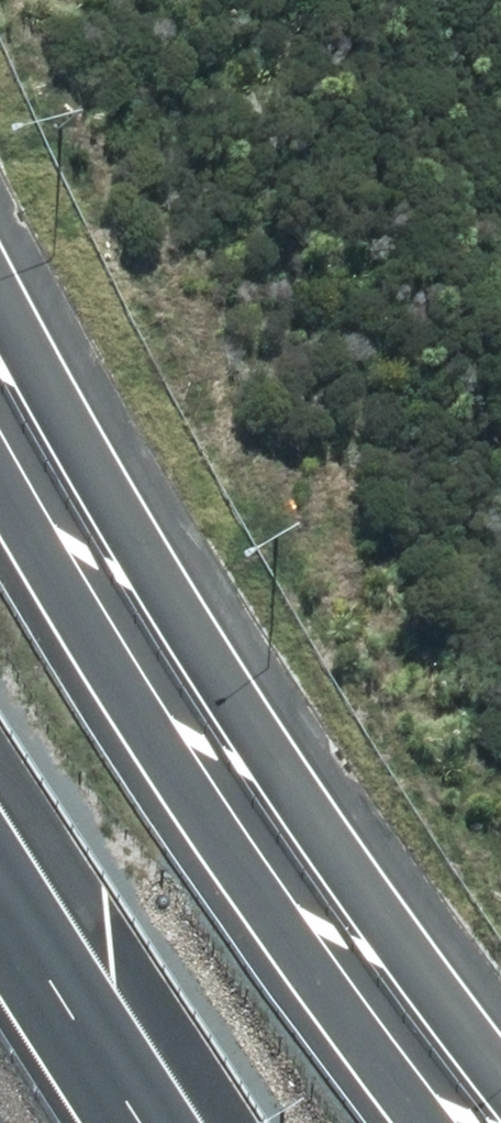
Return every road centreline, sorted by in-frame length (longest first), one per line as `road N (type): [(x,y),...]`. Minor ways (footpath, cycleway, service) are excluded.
road 1 (primary): [(0,304),(246,734),(500,1059)]
road 2 (primary): [(445,1122),(0,494)]
road 3 (motorway): [(0,893),(153,1122)]

